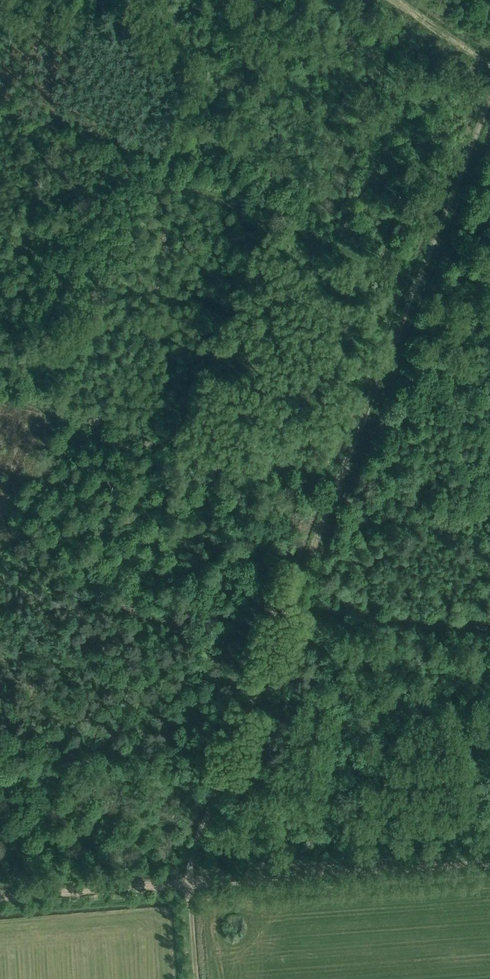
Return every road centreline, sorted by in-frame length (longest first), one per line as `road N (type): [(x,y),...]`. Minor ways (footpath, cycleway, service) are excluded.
road 1 (track): [(489,861),(0,899)]
road 2 (track): [(415,288),(0,108)]
road 3 (track): [(0,400),(343,476)]
road 4 (track): [(286,623),(397,336)]
road 5 (track): [(186,883),(271,656)]
road 6 (track): [(415,288),(489,93)]

